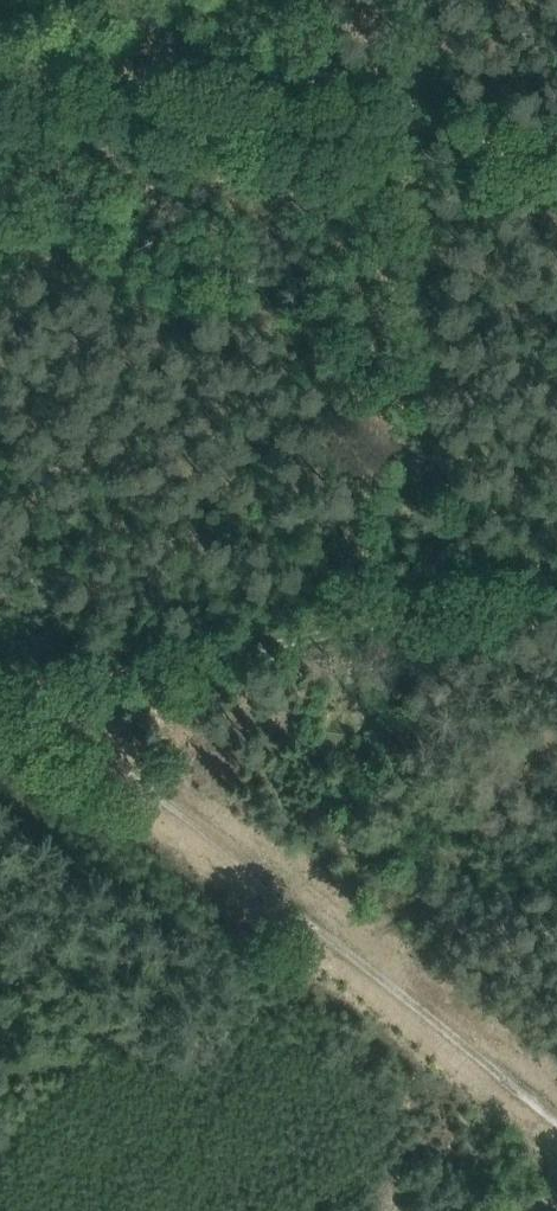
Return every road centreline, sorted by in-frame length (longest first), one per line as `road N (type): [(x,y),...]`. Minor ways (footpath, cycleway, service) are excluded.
road 1 (track): [(556,1115),(52,696)]
road 2 (track): [(0,93),(556,151)]
road 3 (track): [(344,627),(52,696)]
road 4 (track): [(556,586),(344,627)]

